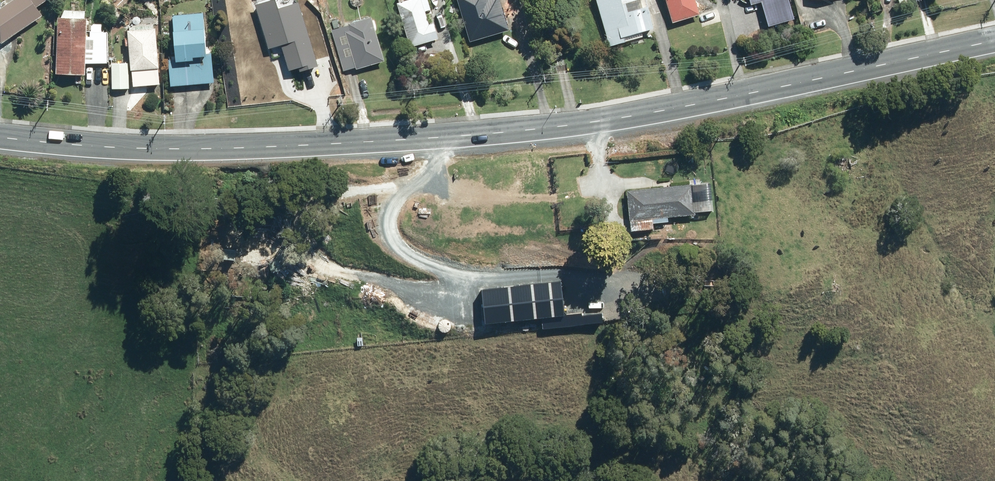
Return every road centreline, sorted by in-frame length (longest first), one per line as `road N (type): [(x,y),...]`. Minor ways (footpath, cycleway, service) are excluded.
road 1 (primary): [(0,139),(184,150),(512,132),(642,116),(994,41)]

